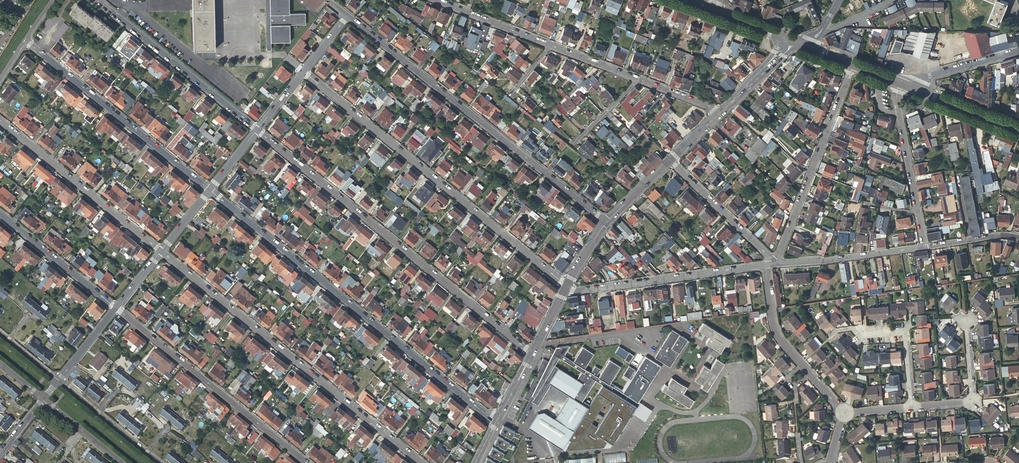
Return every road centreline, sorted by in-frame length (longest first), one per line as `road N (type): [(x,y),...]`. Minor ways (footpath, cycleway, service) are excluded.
road 1 (residential): [(497,421),(211,190)]
road 2 (residential): [(532,352),(257,129)]
road 3 (residential): [(568,285),(304,71)]
road 4 (residential): [(423,462),(161,251)]
road 5 (residential): [(606,221),(347,16)]
road 6 (residential): [(307,462),(116,307)]
road 7 (residential): [(25,40),(211,190)]
road 8 (residential): [(852,64),(776,264)]
road 9 (residential): [(161,251),(0,120)]
road 10 (residential): [(257,129),(100,0)]
road 11 (residential): [(766,265),(568,285)]
road 12 (residential): [(912,406),(973,399),(962,282)]
road 13 (residential): [(829,337),(851,328),(904,330),(912,406)]
road 14 (residential): [(776,264),(925,247)]
road 15 (residential): [(116,307),(0,213)]
road 16 (residential): [(669,162),(776,264)]
road 17 (residential): [(919,214),(900,83)]
road 18 (residential): [(156,462),(57,382)]
road 19 (residential): [(436,0),(550,45)]
road 20 (secondary): [(1018,130),(907,86)]

